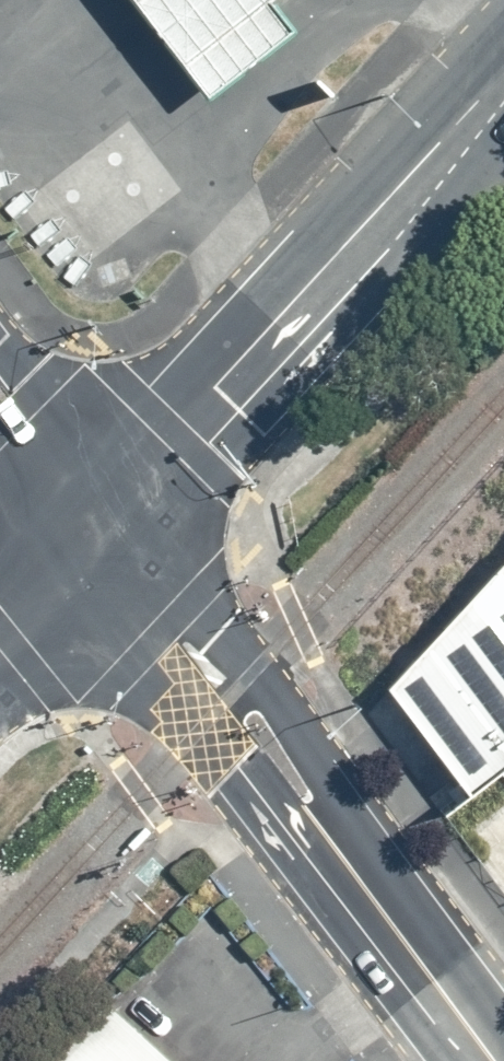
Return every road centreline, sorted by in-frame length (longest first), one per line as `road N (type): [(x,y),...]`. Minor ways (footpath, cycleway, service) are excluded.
road 1 (secondary): [(499,1060),(274,763),(87,543)]
road 2 (secondary): [(87,543),(213,387),(503,74)]
road 3 (secondary): [(87,543),(0,433)]
road 4 (secondary): [(87,543),(0,652)]

